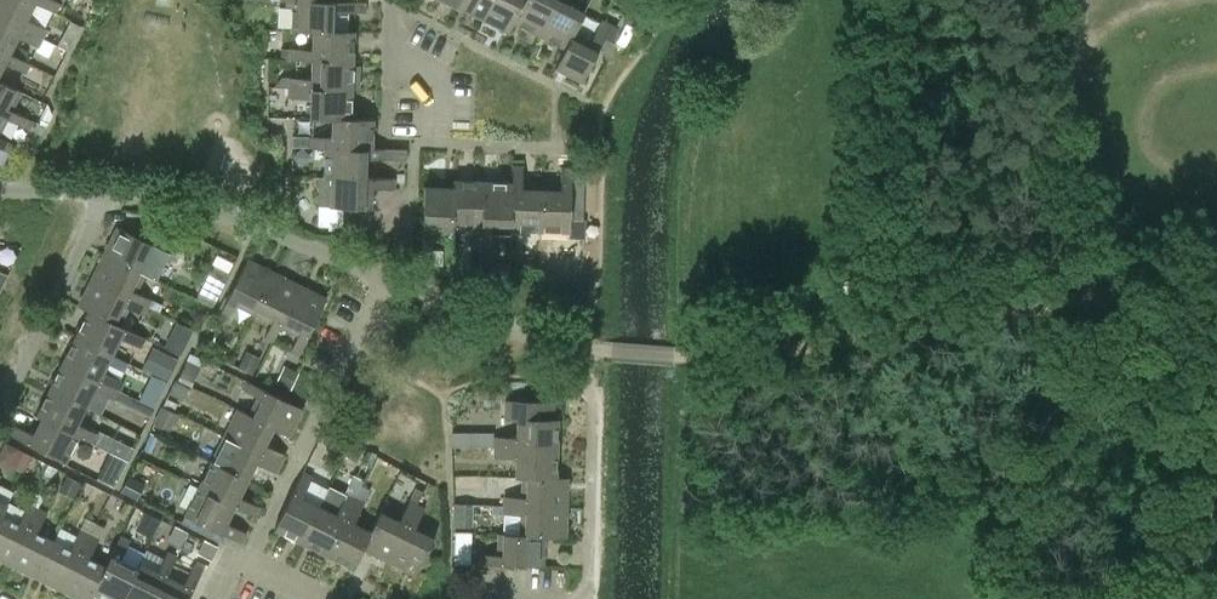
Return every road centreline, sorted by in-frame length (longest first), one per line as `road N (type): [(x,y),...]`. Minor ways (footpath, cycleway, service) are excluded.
road 1 (track): [(1216,284),(787,354),(569,351)]
road 2 (residential): [(387,280),(155,195),(0,185)]
road 3 (residential): [(250,558),(387,280)]
road 4 (residential): [(569,351),(387,280)]
road 5 (residential): [(435,142),(436,78),(389,60),(391,0)]

